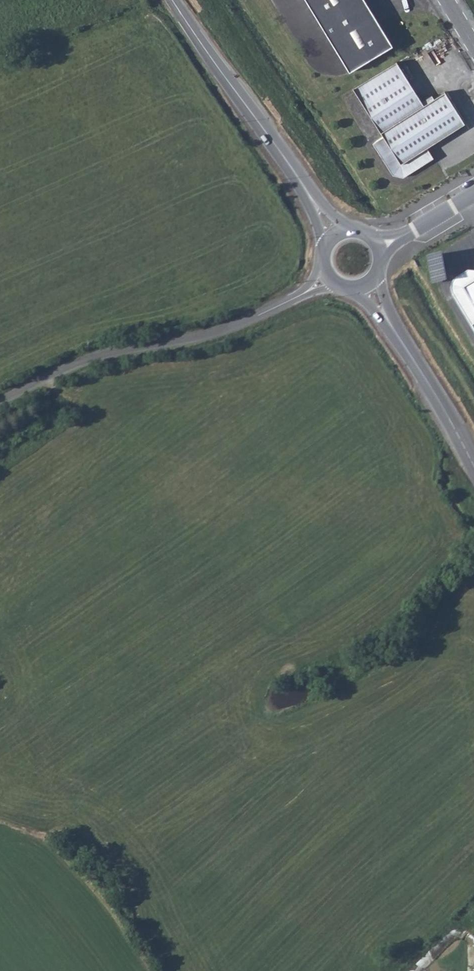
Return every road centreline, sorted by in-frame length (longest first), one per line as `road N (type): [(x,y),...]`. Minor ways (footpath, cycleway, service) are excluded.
road 1 (unclassified): [(0,400),(83,360),(235,326),(330,278)]
road 2 (tertiary): [(308,194),(173,0)]
road 3 (tertiary): [(473,468),(393,329)]

